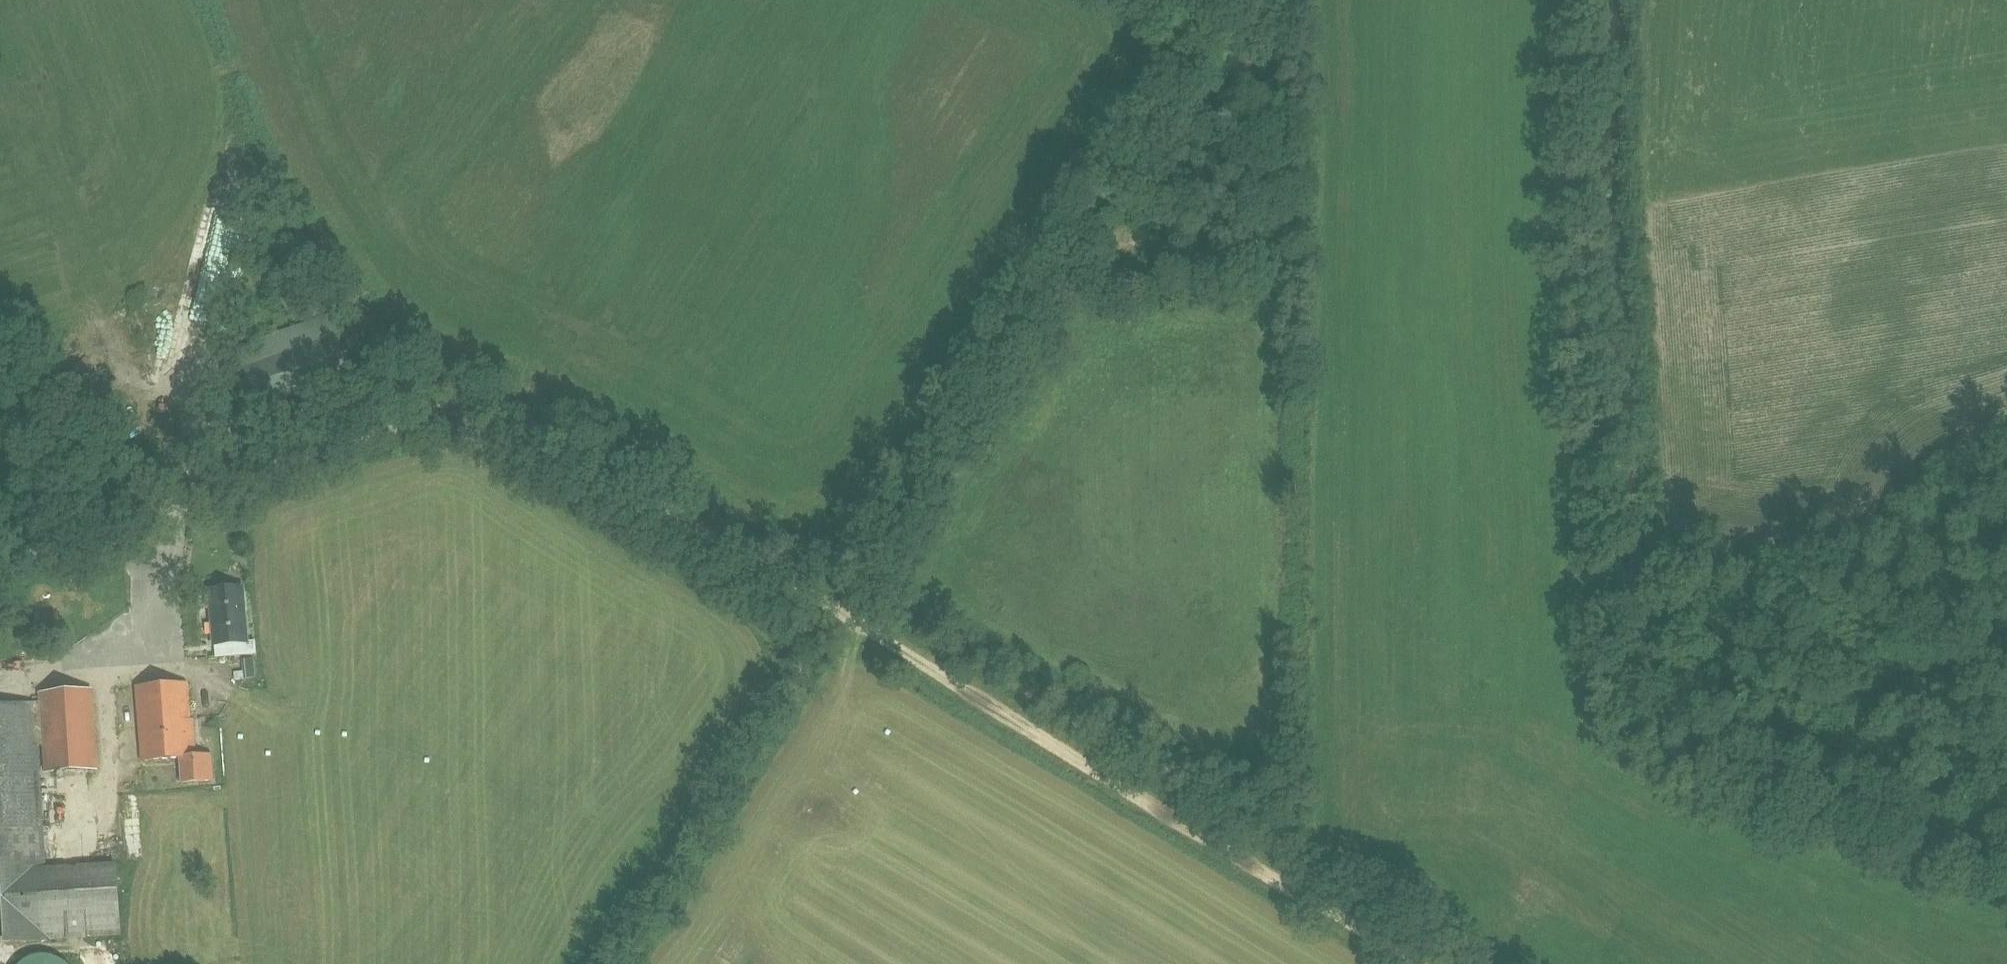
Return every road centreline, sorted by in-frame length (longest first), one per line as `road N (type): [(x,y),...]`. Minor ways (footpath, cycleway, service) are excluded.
road 1 (track): [(1419,963),(530,425),(476,409),(290,458)]
road 2 (unclassified): [(0,559),(290,458)]

